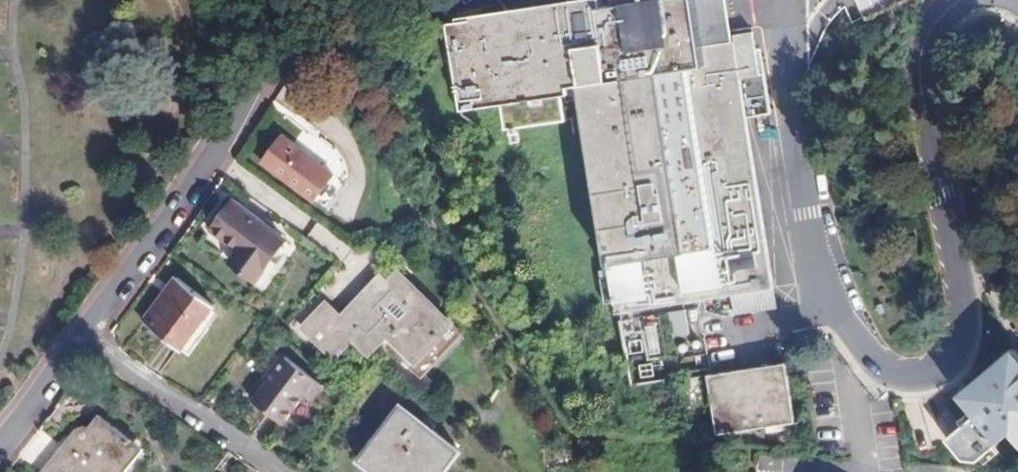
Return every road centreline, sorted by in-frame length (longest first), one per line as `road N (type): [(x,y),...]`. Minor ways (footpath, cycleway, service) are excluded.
road 1 (residential): [(84,333),(263,71),(257,0)]
road 2 (residential): [(279,471),(84,333)]
road 3 (residential): [(84,333),(0,439)]

